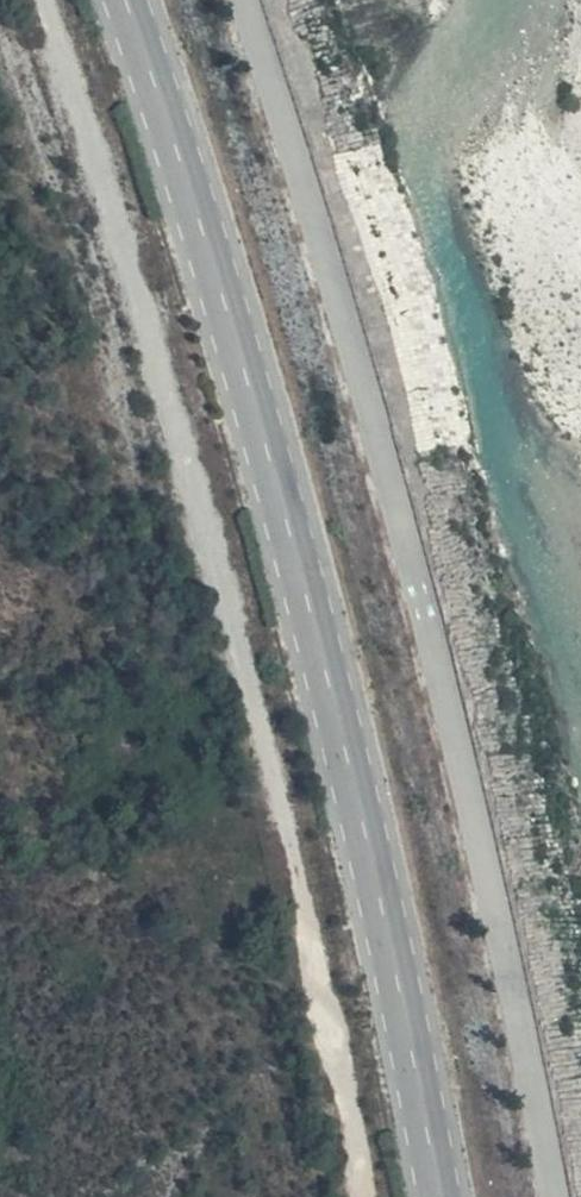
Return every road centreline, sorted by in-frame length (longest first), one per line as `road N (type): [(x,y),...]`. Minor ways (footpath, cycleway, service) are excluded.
road 1 (primary): [(440,1196),(331,685),(216,271),(127,0)]
road 2 (track): [(359,1196),(232,622),(89,96),(48,0)]

